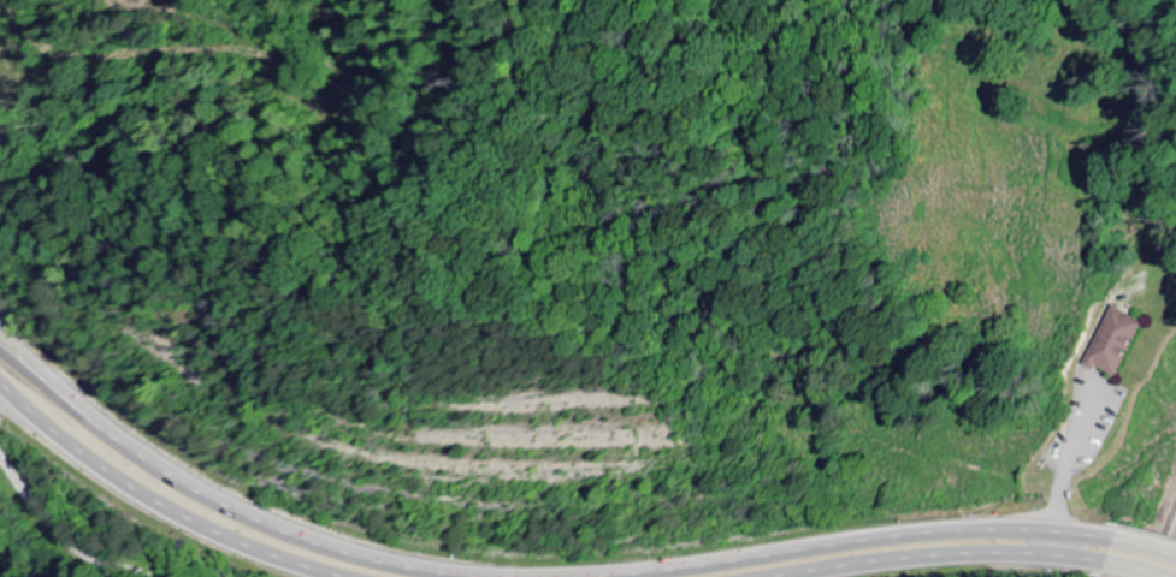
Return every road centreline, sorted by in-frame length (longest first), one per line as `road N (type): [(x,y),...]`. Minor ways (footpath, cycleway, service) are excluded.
road 1 (trunk): [(1130,541),(992,529),(580,572),(407,561),(321,540),(201,489),(129,442),(0,330)]
road 2 (trunk): [(0,386),(84,459),(153,502),(331,576)]
road 3 (trunk): [(793,576),(1021,555),(1118,565)]
road 4 (residential): [(0,451),(83,553),(153,576)]

